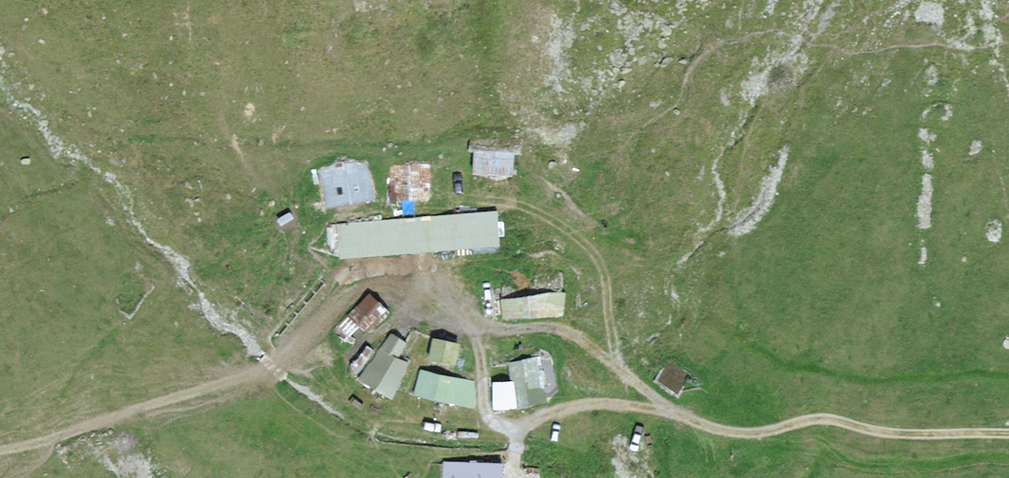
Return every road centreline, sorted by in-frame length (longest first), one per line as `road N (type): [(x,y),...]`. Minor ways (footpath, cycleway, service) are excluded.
road 1 (track): [(1008,435),(911,433),(832,418),(759,436),(596,408),(551,415),(518,432),(500,426),(488,405),(485,359),(466,315),(438,292),(398,284),(358,290),(237,375),(0,449)]
road 2 (track): [(679,422),(583,344),(557,335),(477,334)]

